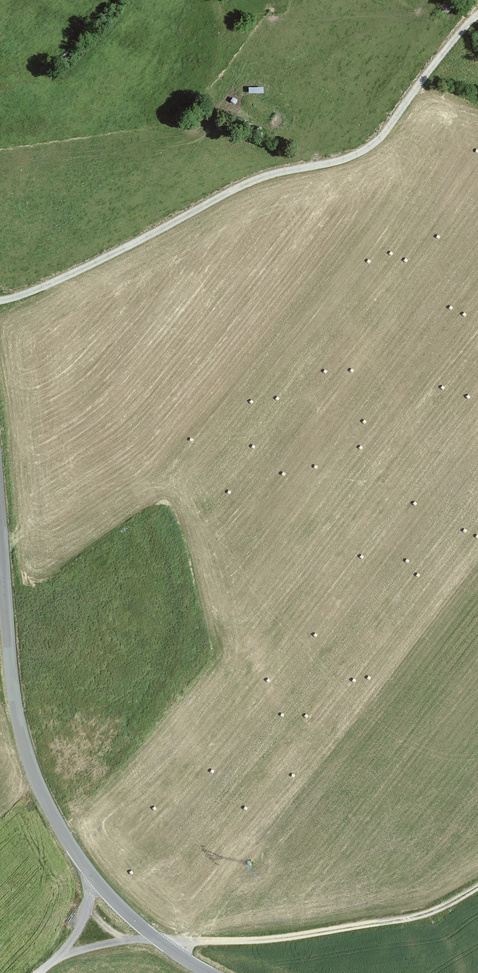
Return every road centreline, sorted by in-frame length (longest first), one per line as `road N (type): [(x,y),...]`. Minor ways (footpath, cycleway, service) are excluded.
road 1 (unclassified): [(0,302),(138,245),(257,181),(348,160),(384,137),(477,14)]
road 2 (tertiary): [(0,530),(10,661),(31,766),(75,852),(151,938),(212,972)]
road 3 (track): [(477,887),(428,914),(379,925),(261,941),(151,938)]

